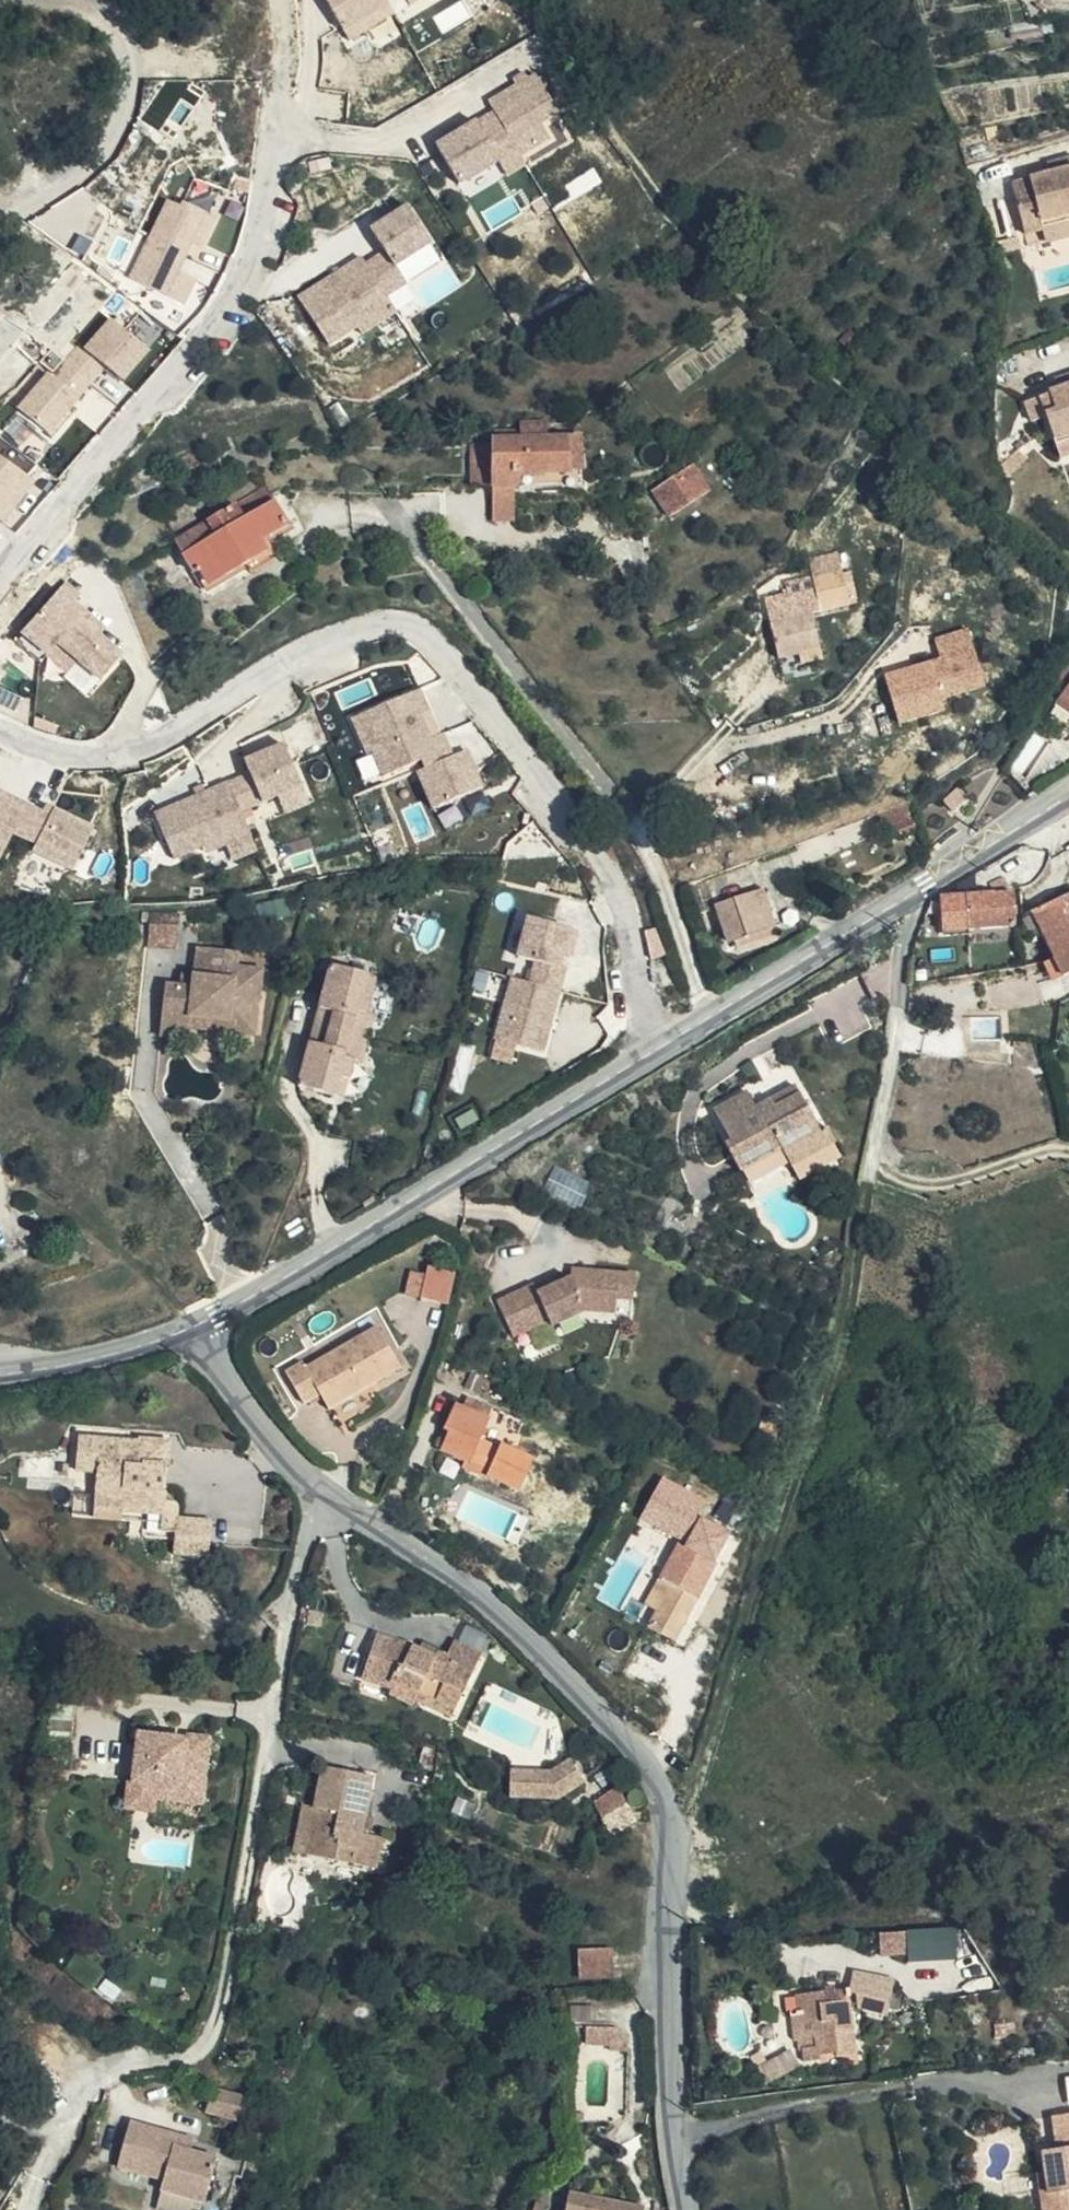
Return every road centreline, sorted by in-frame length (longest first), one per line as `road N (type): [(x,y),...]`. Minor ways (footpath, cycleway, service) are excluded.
road 1 (residential): [(669,1040),(648,1006),(631,916),(603,854),(437,639),(399,626),(361,630),(154,740),(76,756),(0,737)]
road 2 (residential): [(327,1492),(469,1583),(656,1771),(670,1836),(670,2142),(682,2209)]
road 3 (residential): [(327,1492),(306,1549),(209,2040),(175,2061),(130,2060),(80,2087),(41,2166),(31,2209)]
road 4 (tertiary): [(669,1040),(188,1329)]
road 5 (residential): [(0,580),(221,314),(258,235),(276,146)]
road 6 (tertiary): [(1068,794),(669,1040)]
road 7 (track): [(75,0),(126,42),(130,83),(122,121),(103,154),(0,230)]
road 8 (residential): [(188,1329),(280,1449),(327,1492)]
road 9 (tertiary): [(188,1329),(0,1373)]

